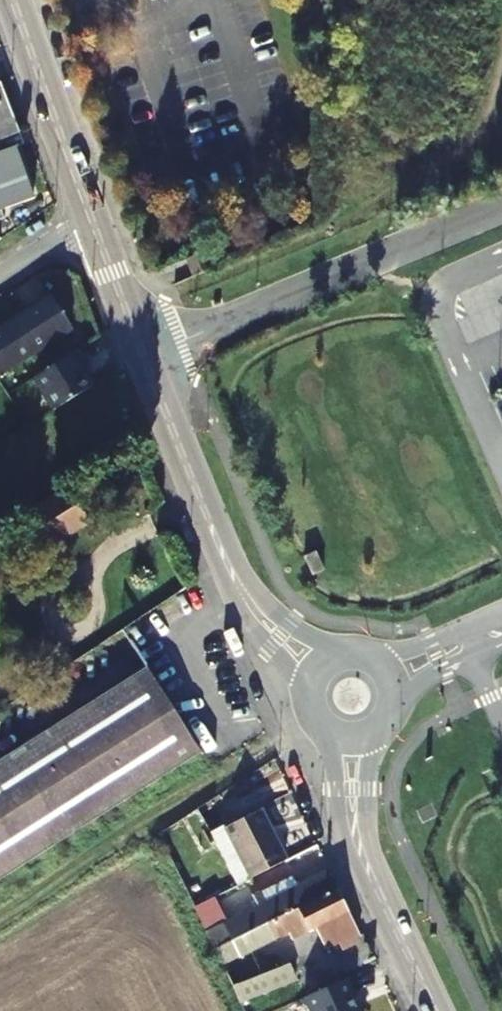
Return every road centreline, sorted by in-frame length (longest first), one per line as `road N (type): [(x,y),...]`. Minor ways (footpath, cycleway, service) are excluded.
road 1 (tertiary): [(252,605),(214,533),(90,223)]
road 2 (track): [(313,723),(0,921)]
road 3 (tertiary): [(90,223),(14,0)]
road 4 (tertiary): [(438,1010),(355,810)]
road 5 (tertiary): [(372,737),(396,713),(398,680),(378,653),(337,647)]

